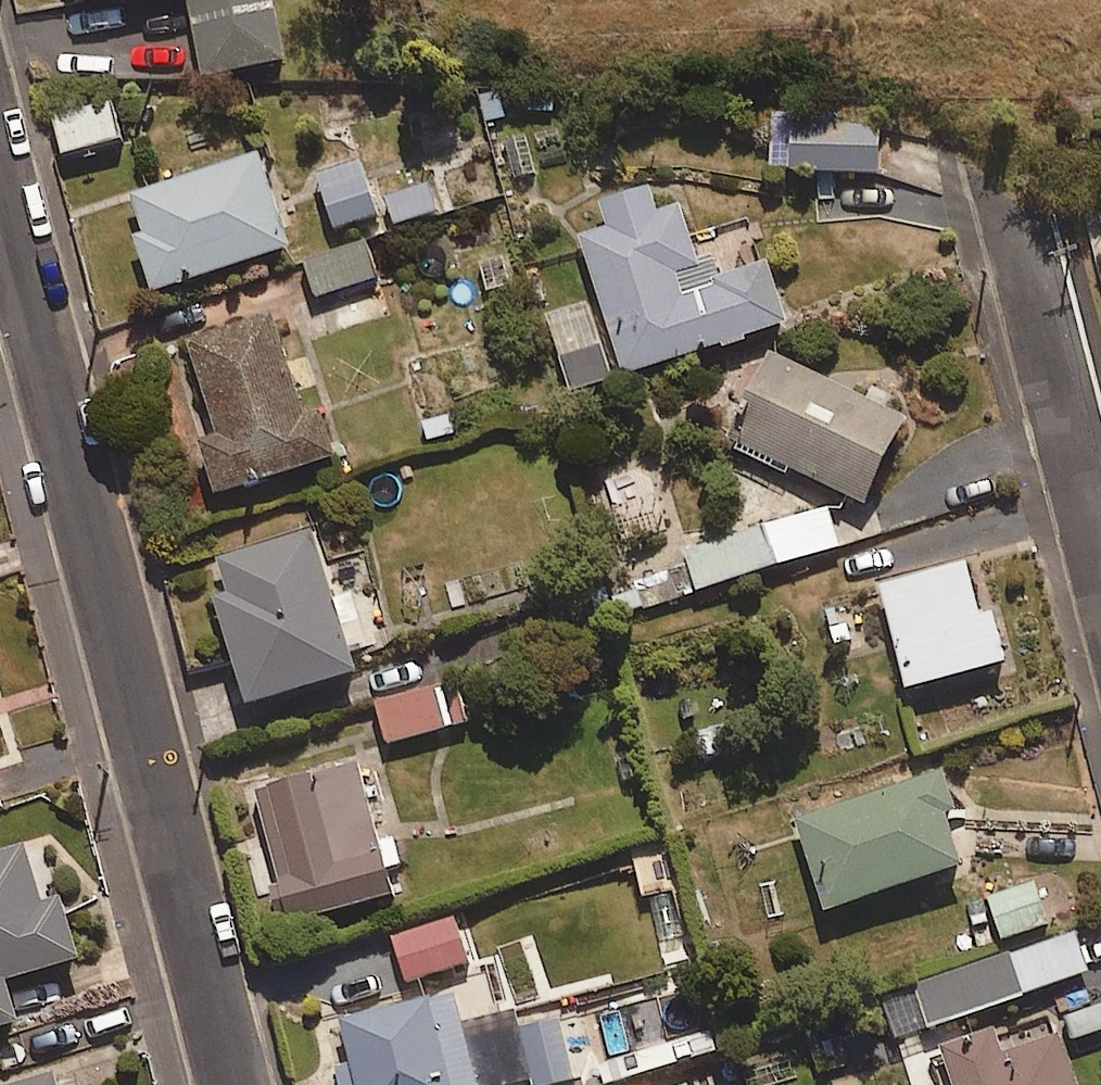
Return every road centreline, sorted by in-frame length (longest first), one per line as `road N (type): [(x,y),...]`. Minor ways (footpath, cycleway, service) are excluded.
road 1 (residential): [(0,200),(230,1084)]
road 2 (residential): [(1005,202),(1100,571)]

